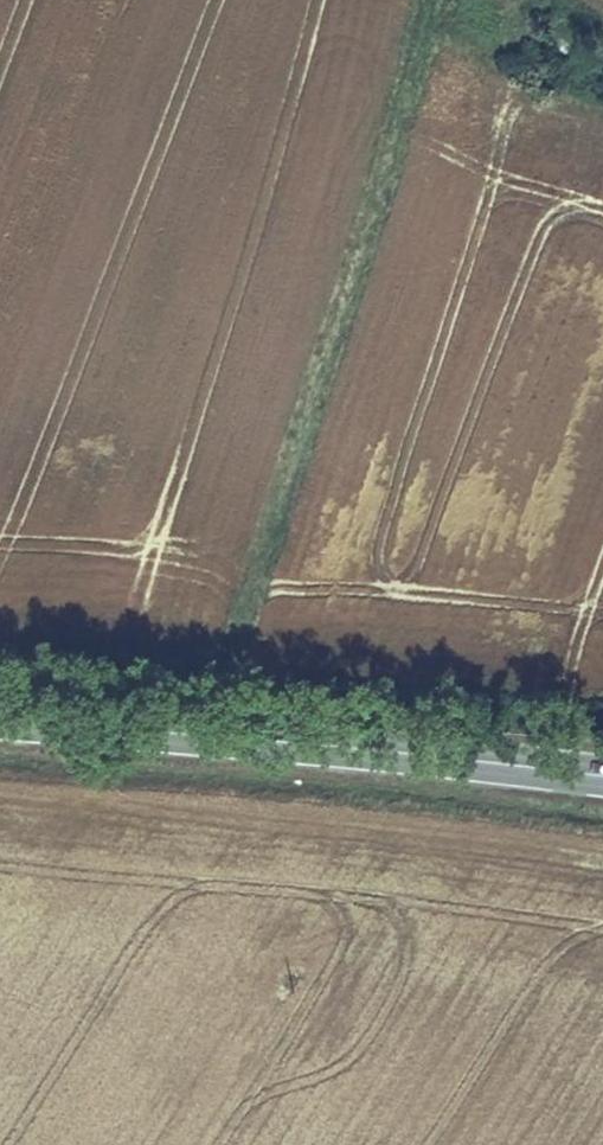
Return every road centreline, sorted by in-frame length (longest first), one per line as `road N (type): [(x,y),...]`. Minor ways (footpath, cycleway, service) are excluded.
road 1 (primary): [(602,775),(0,715)]

